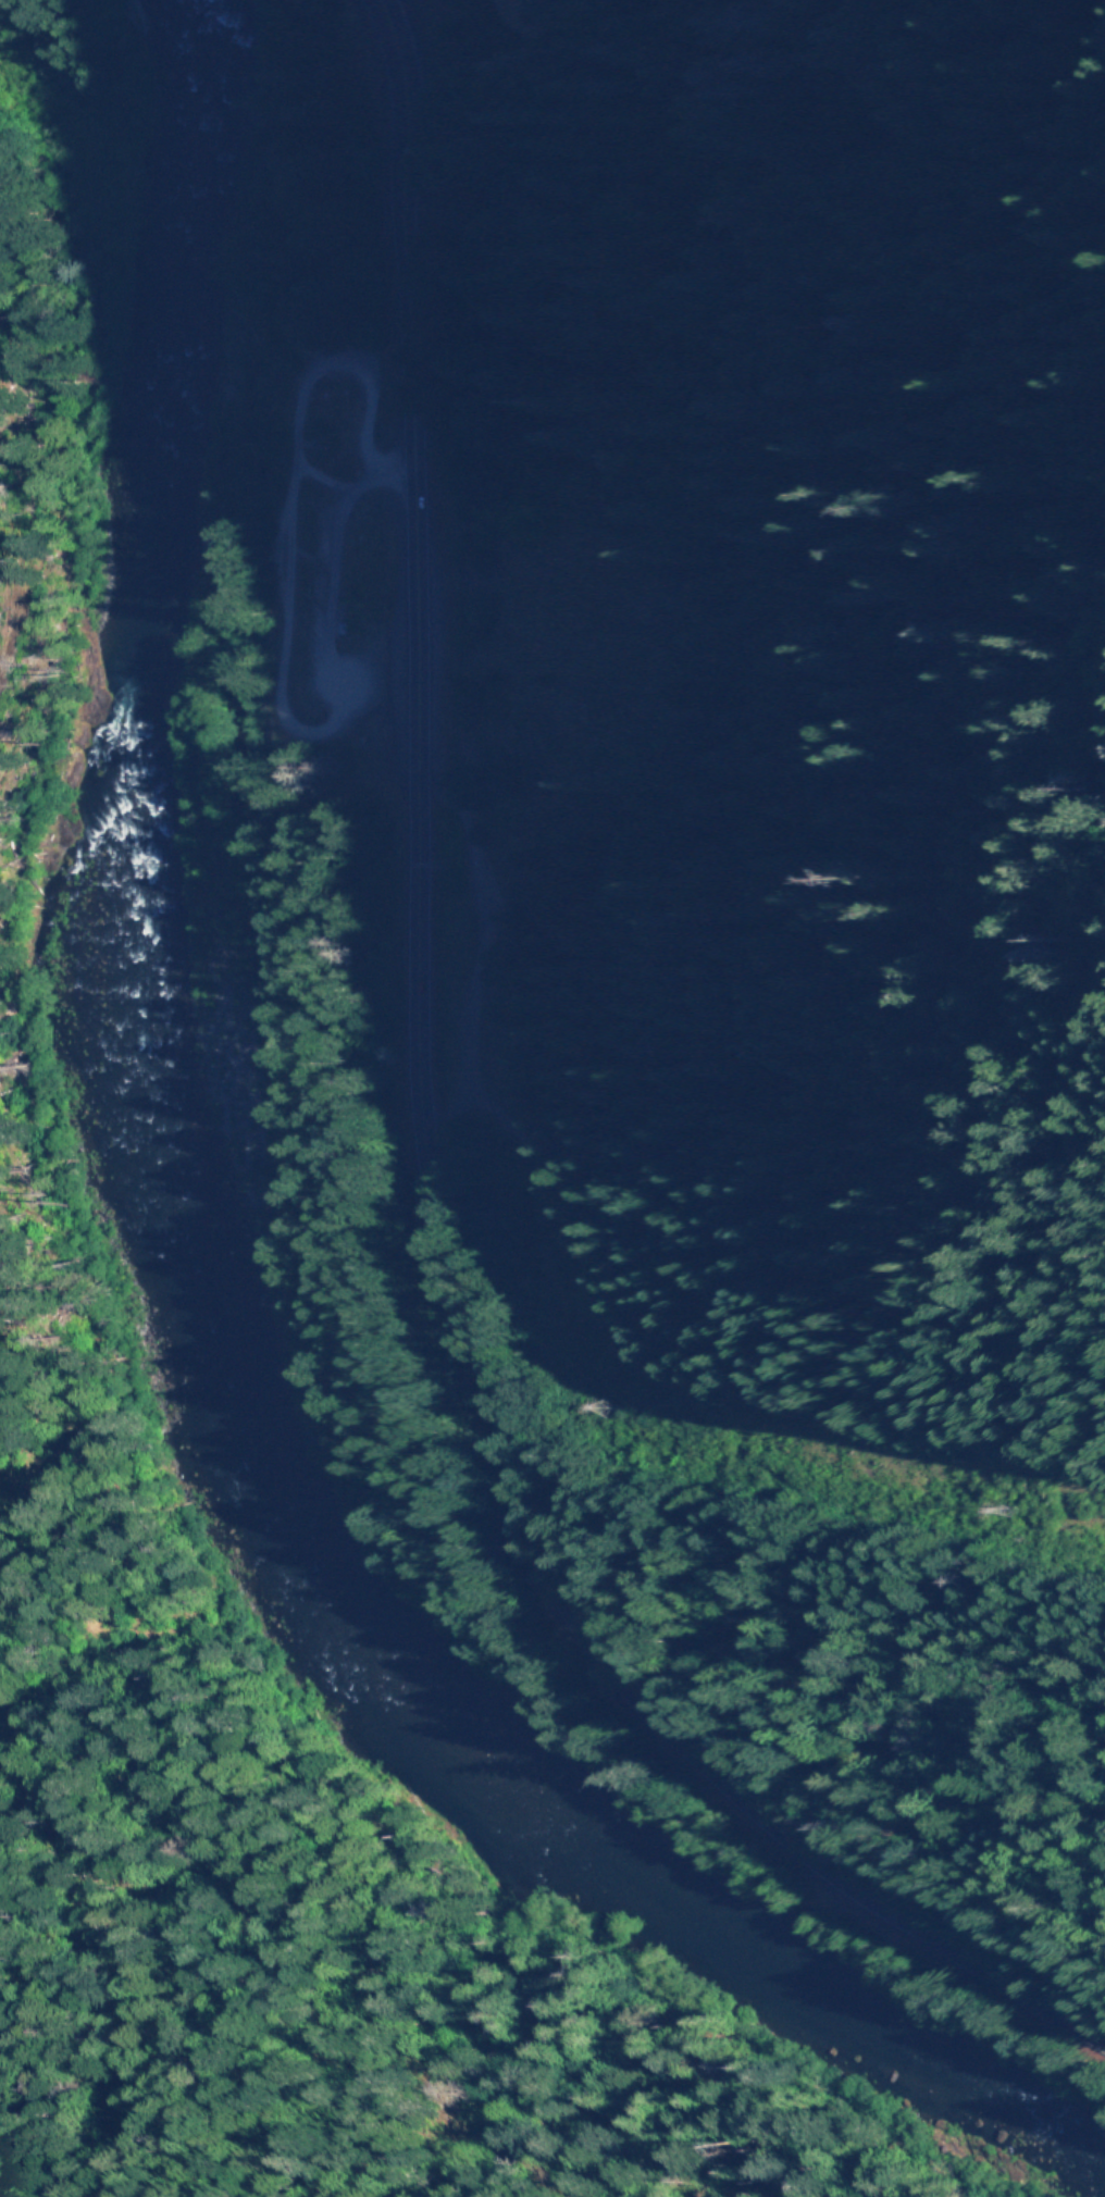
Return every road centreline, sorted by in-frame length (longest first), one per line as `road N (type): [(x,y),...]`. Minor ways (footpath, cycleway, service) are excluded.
road 1 (secondary): [(1104,2052),(844,1904),(785,1853),(596,1655),(538,1584),(501,1512),(457,1379),(420,1218),(402,226),(356,51),(322,0)]

